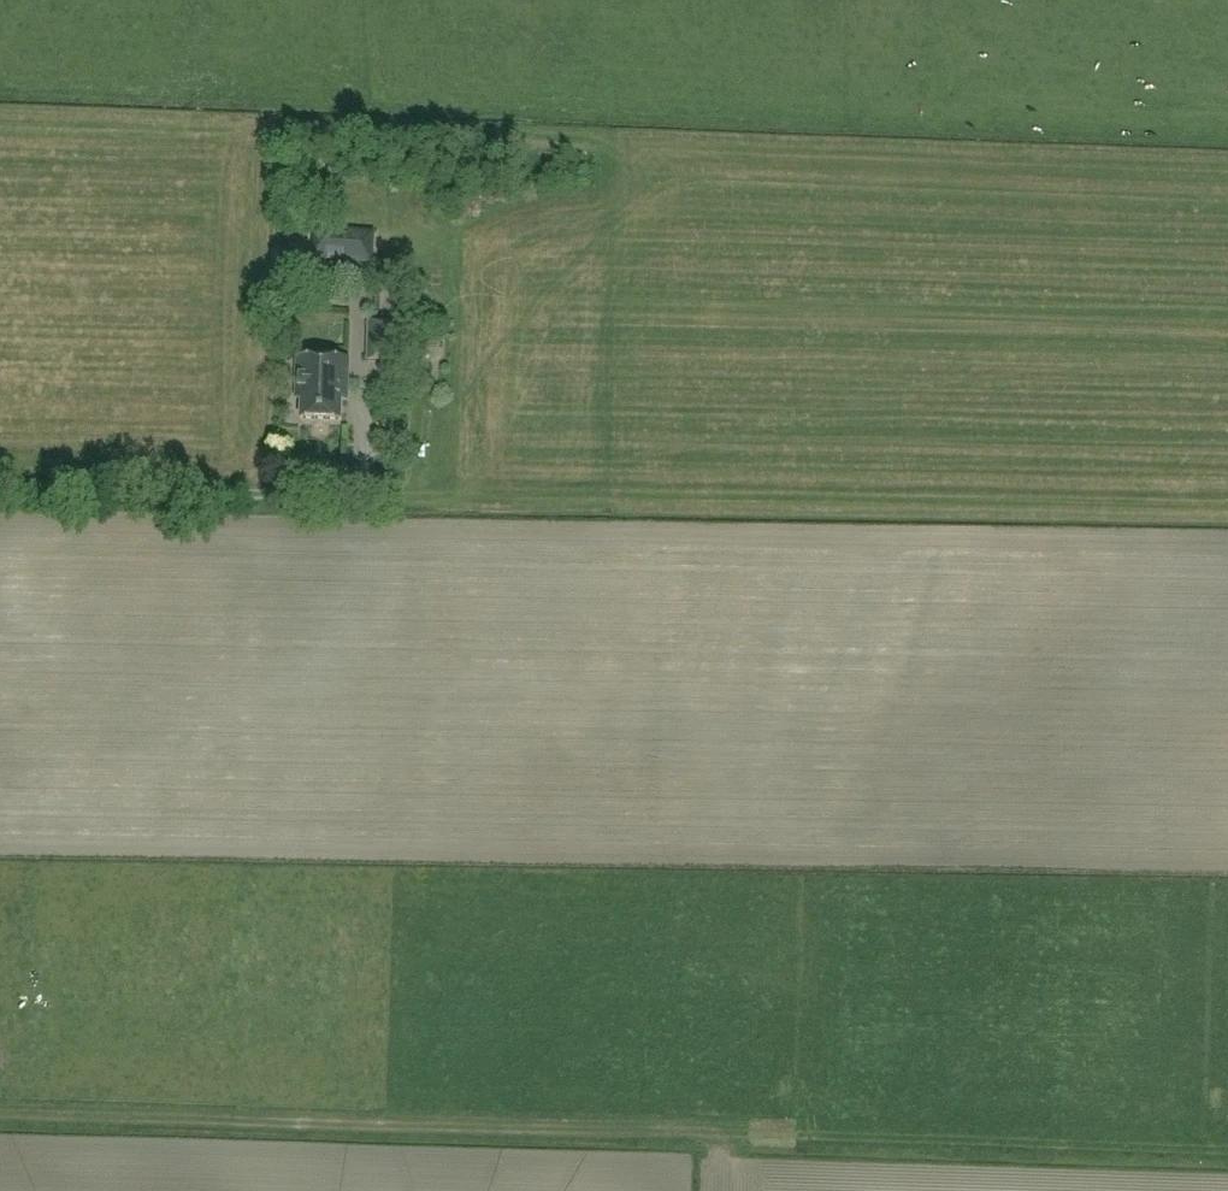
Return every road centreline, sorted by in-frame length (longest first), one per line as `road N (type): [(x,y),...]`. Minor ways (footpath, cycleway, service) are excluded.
road 1 (track): [(0,484),(366,492),(366,393)]

